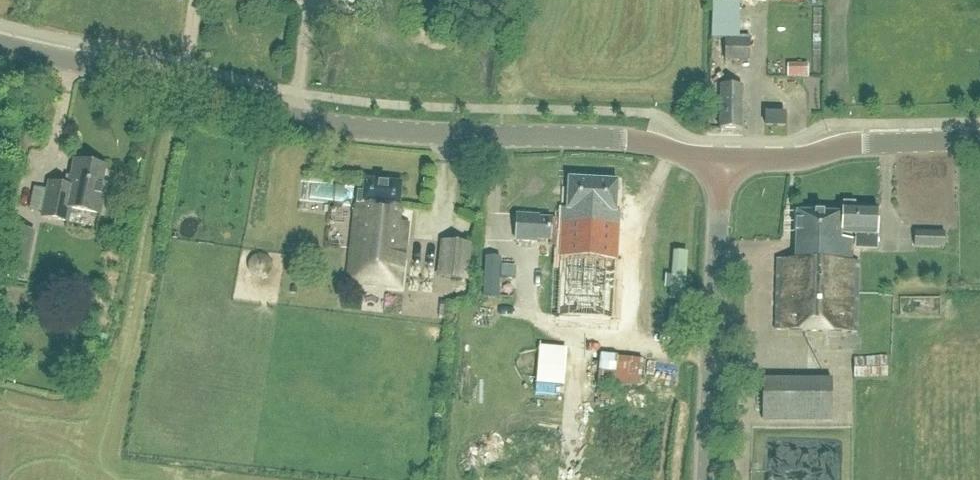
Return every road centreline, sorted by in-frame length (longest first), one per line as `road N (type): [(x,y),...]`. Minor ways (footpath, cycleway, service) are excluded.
road 1 (tertiary): [(721,164),(619,139),(324,128),(0,43)]
road 2 (track): [(179,91),(106,479)]
road 3 (tertiary): [(706,479),(721,164)]
road 4 (tertiary): [(979,143),(857,144),(721,164)]

